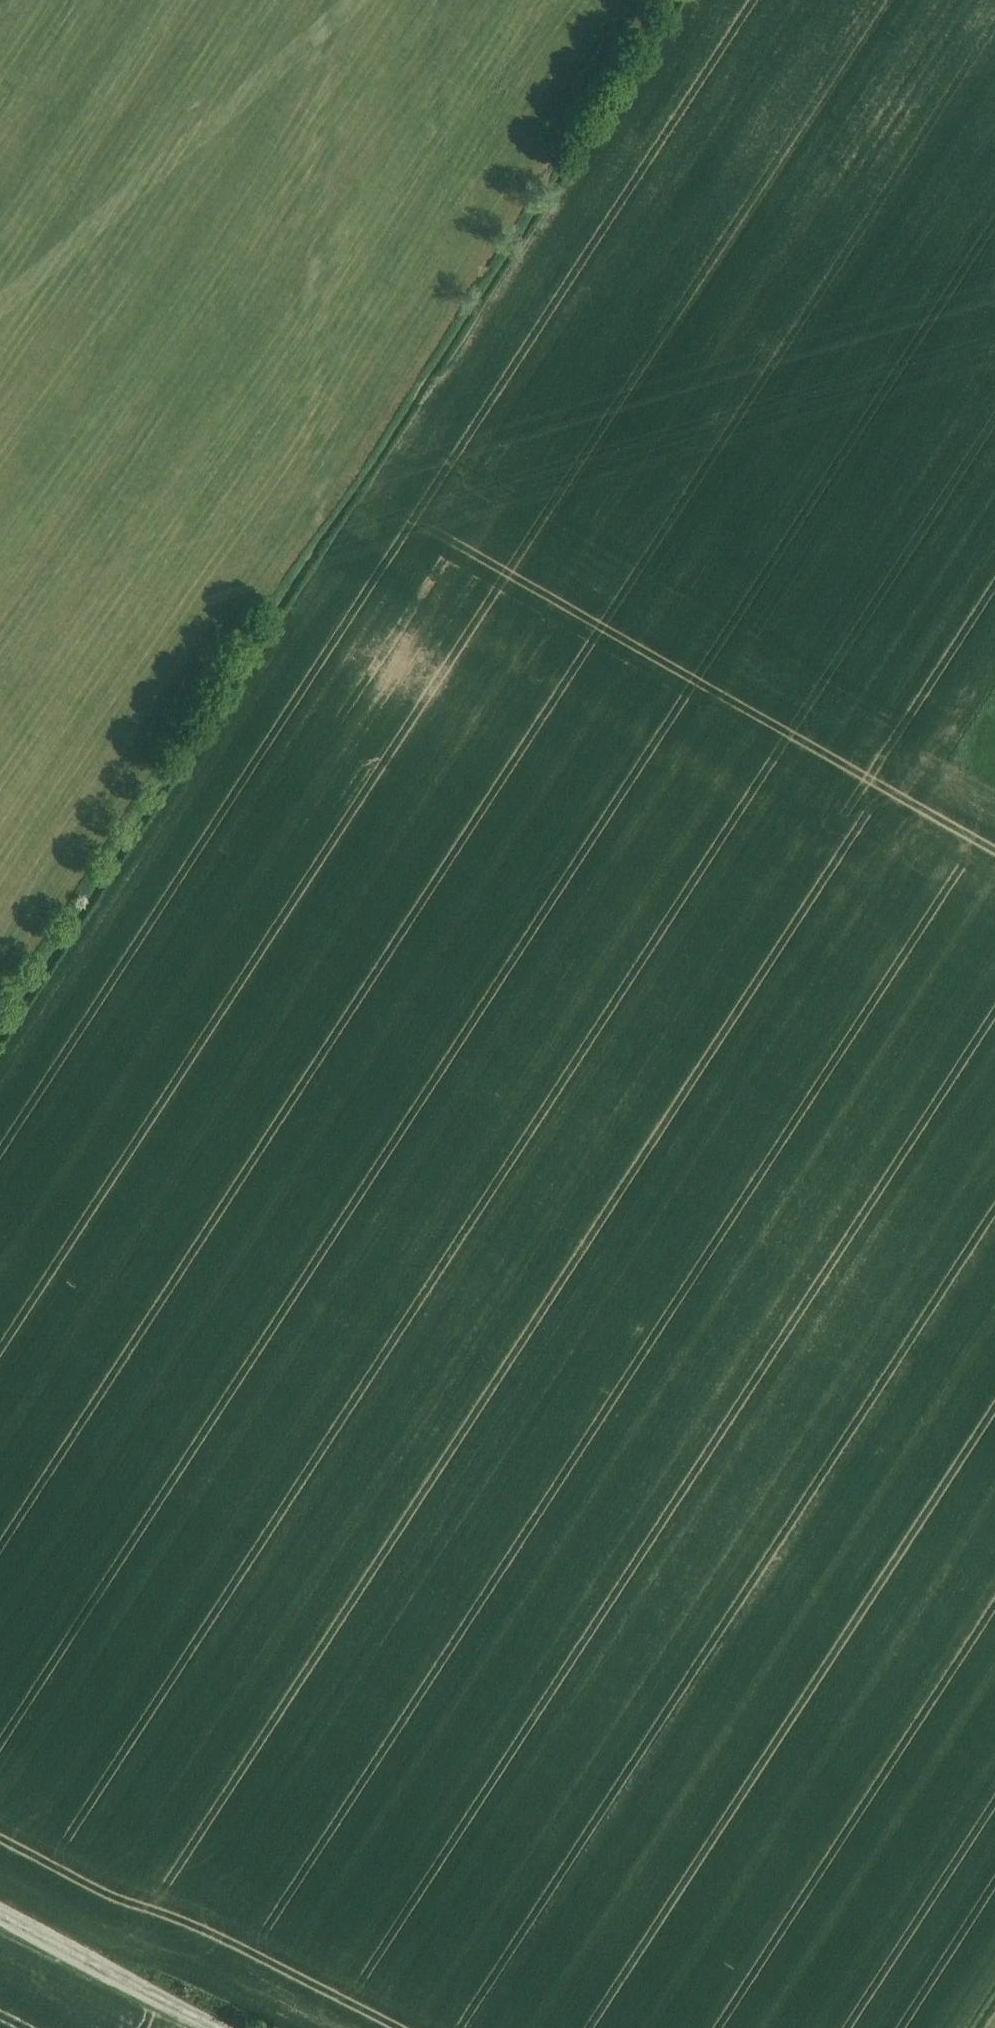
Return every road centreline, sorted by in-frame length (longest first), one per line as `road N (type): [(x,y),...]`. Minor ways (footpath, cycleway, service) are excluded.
road 1 (unclassified): [(0,1916),(219,2027)]

